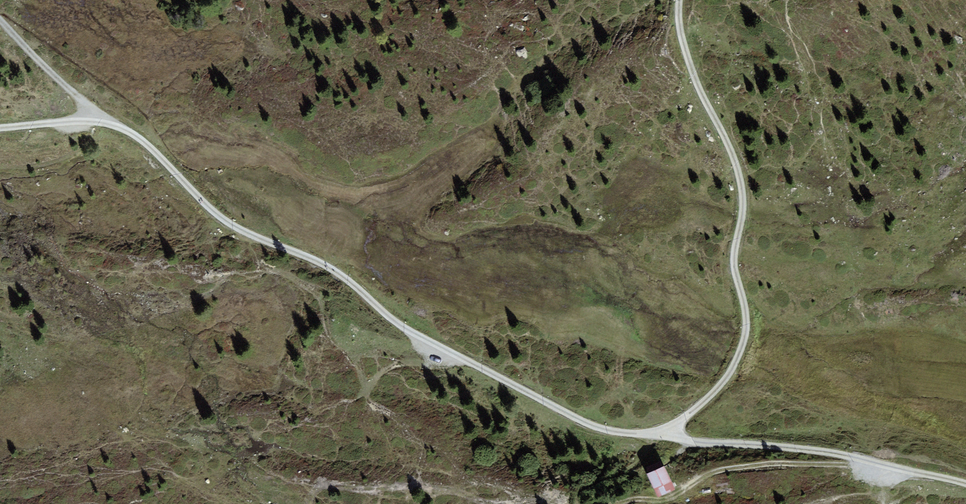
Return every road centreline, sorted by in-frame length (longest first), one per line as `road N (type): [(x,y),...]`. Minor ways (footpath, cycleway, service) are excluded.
road 1 (unclassified): [(0,127),(103,119),(139,137),(245,235),(312,261),(407,331),(597,430),(657,436)]
road 2 (unclassified): [(680,0),(681,29),(715,125),(748,185),(733,262),(744,327),(726,377),(657,436)]
road 3 (unclassified): [(657,436),(846,455),(965,486)]
road 4 (track): [(681,491),(712,473),(872,462)]
road 5 (track): [(0,20),(103,119)]

